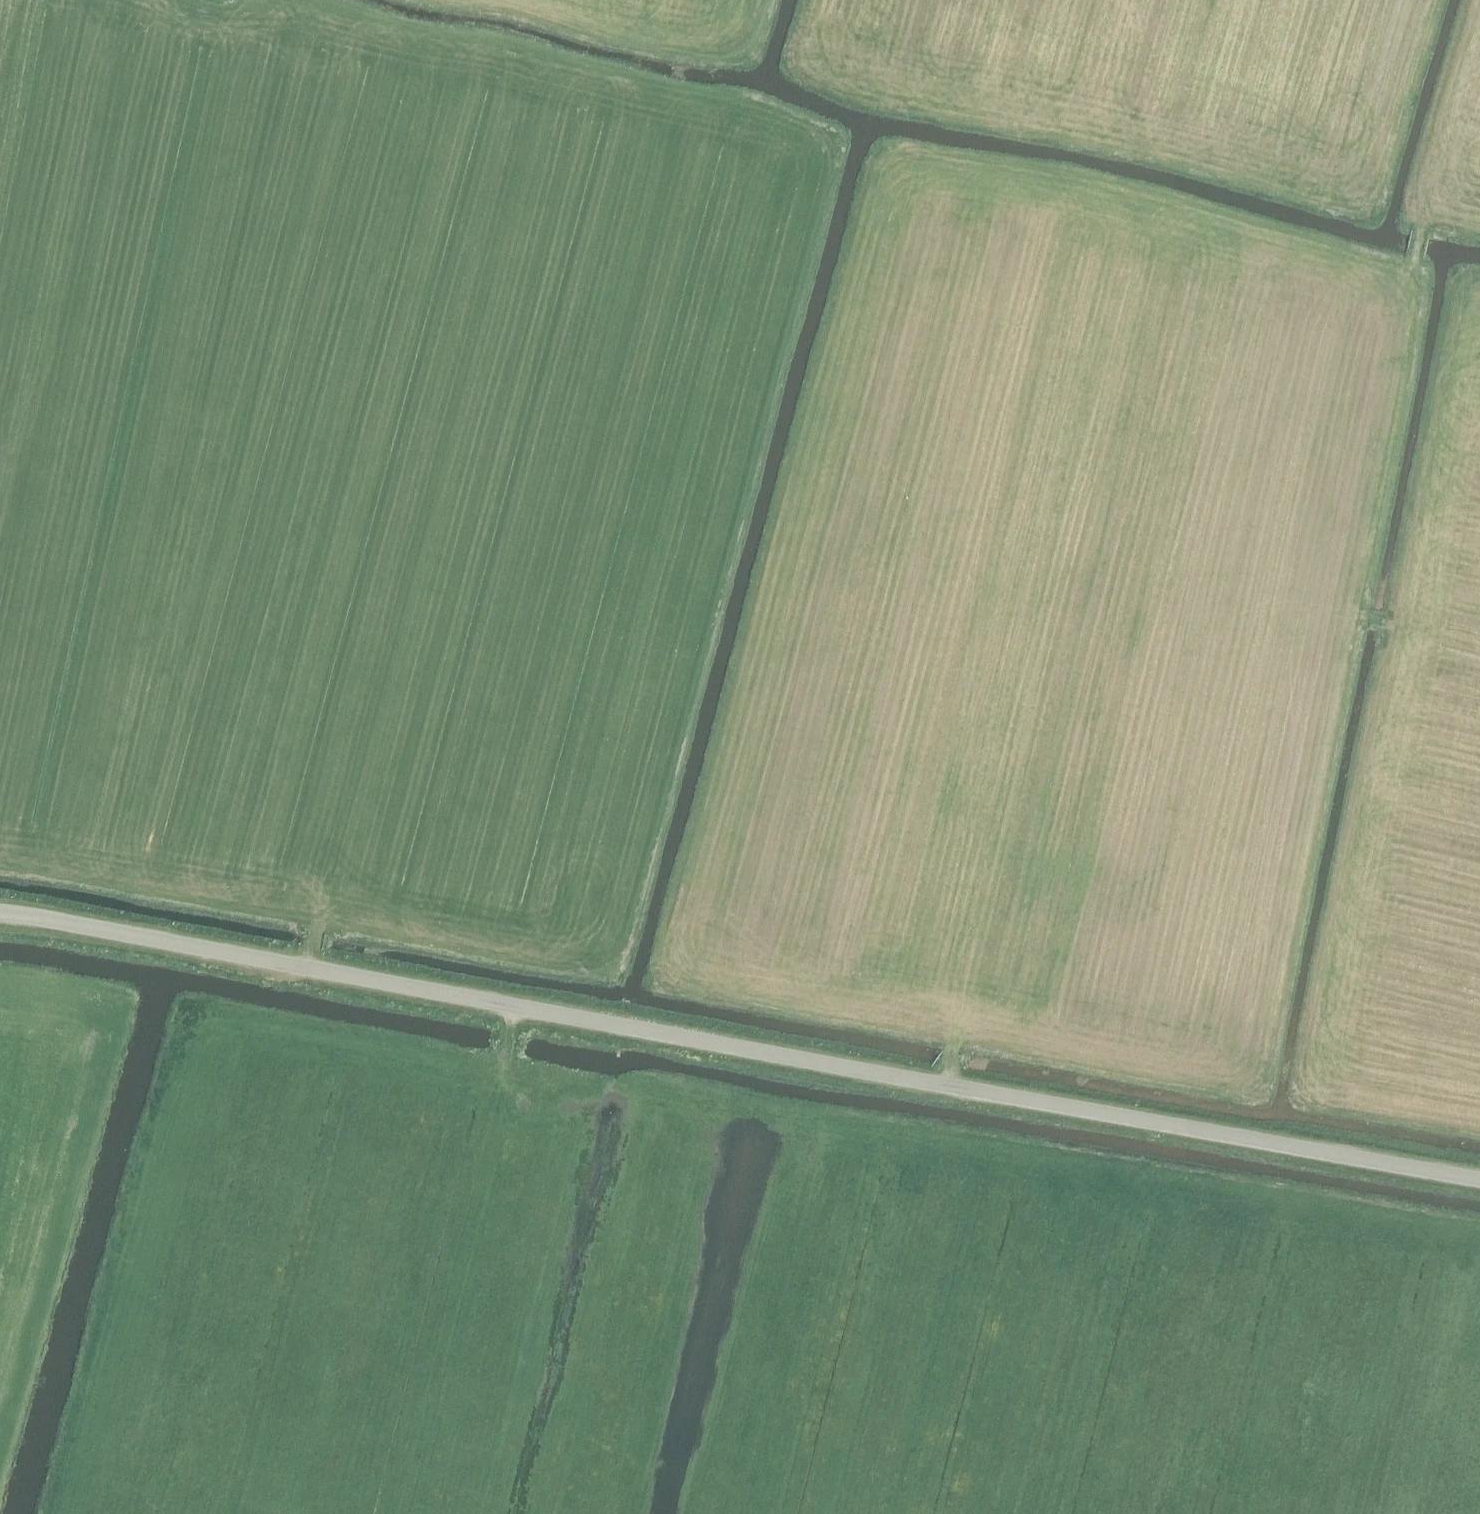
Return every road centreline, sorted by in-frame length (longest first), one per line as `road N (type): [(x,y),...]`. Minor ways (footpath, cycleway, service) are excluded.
road 1 (unclassified): [(1479,1181),(0,921)]

